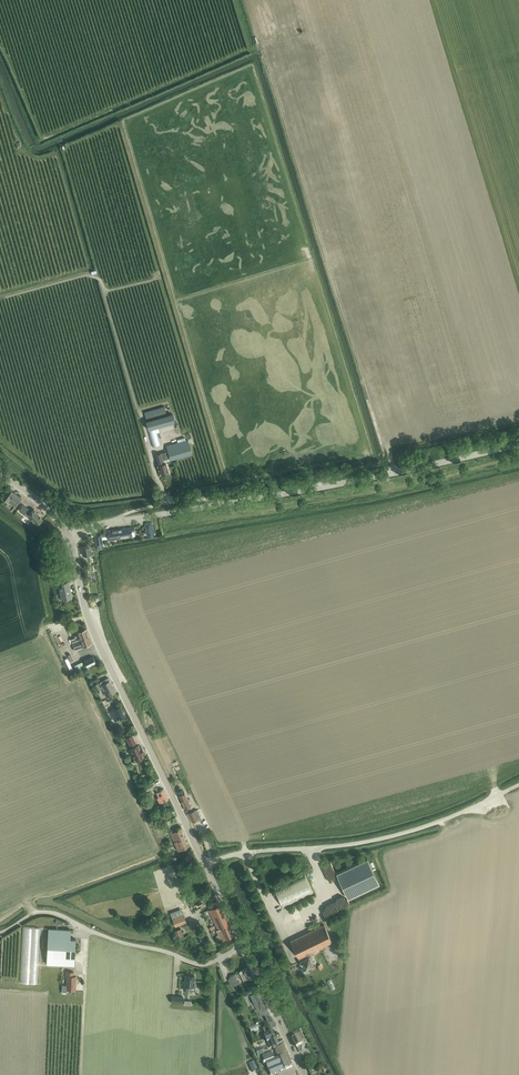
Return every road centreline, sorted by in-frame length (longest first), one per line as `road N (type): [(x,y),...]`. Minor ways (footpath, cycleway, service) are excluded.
road 1 (secondary): [(205,865),(93,632),(69,537)]
road 2 (tertiary): [(225,504),(518,447)]
road 3 (residential): [(0,934),(52,913),(194,964),(244,947)]
road 4 (secondary): [(304,1074),(244,947)]
road 5 (unclassified): [(205,865),(244,853),(326,846)]

